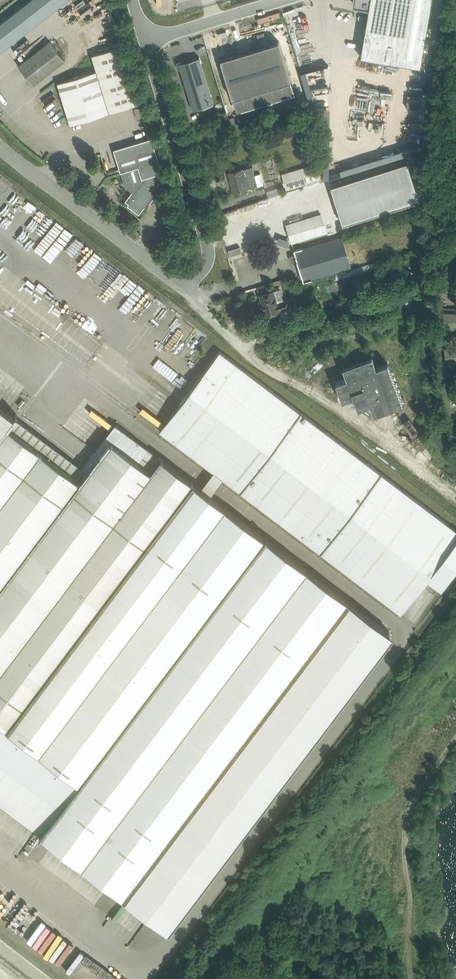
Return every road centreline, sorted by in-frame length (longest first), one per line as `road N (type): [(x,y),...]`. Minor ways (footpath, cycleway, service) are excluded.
road 1 (unclassified): [(183,285),(209,250),(146,40)]
road 2 (track): [(416,978),(412,810),(455,738)]
road 3 (unclassified): [(183,285),(0,146)]
road 4 (unclassified): [(146,40),(281,0)]

